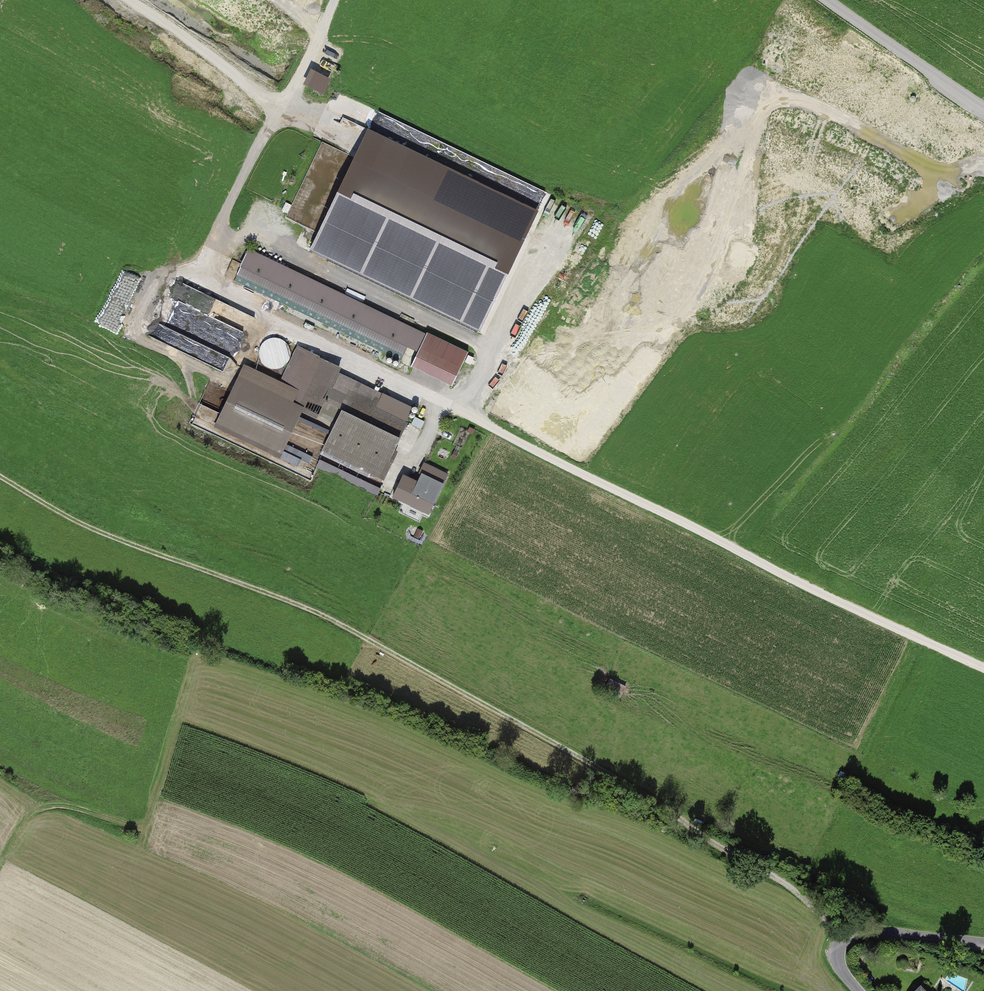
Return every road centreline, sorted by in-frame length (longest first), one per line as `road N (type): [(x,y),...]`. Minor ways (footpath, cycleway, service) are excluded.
road 1 (track): [(983,669),(208,294),(200,267),(331,0)]
road 2 (track): [(0,463),(67,506),(321,615),(675,802),(781,875),(838,936)]
road 3 (track): [(732,548),(983,252)]
road 4 (track): [(0,860),(25,819),(61,806),(148,832),(183,704)]
road 5 (unclassified): [(983,942),(838,936),(842,973),(856,990)]
road 6 (unclassified): [(983,108),(830,0)]

